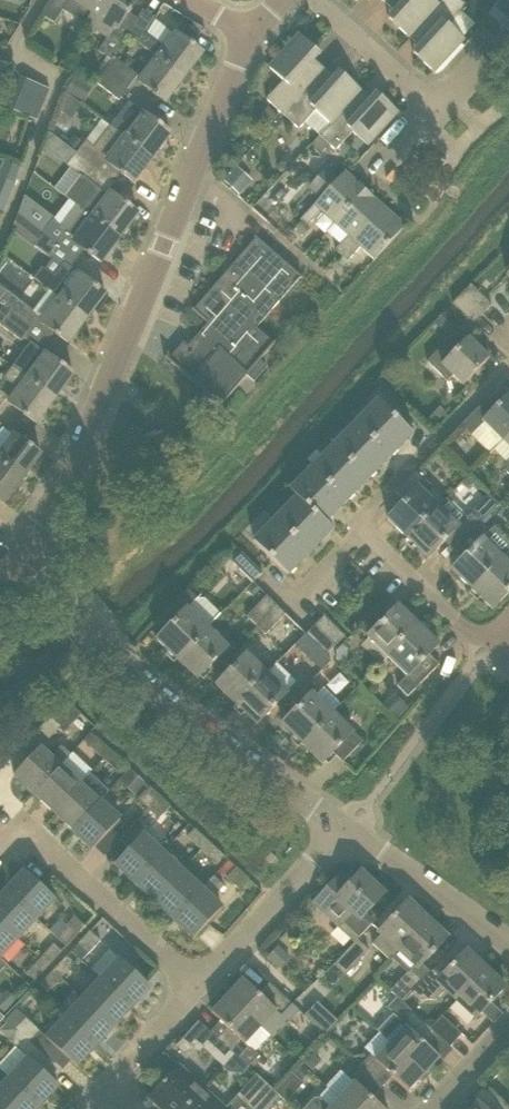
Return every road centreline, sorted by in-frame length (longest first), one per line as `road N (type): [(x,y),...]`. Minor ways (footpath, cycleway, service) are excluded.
road 1 (residential): [(25,545),(64,483),(253,35)]
road 2 (residential): [(346,830),(144,678),(25,545)]
road 3 (residential): [(0,850),(11,838),(38,840),(197,987)]
road 4 (residential): [(361,527),(360,517),(508,366)]
road 5 (residential): [(197,987),(346,830)]
road 6 (residential): [(508,949),(346,830)]
road 7 (residential): [(487,644),(361,527)]
road 8 (residential): [(432,110),(312,0)]
road 9 (residential): [(105,1088),(197,987)]

